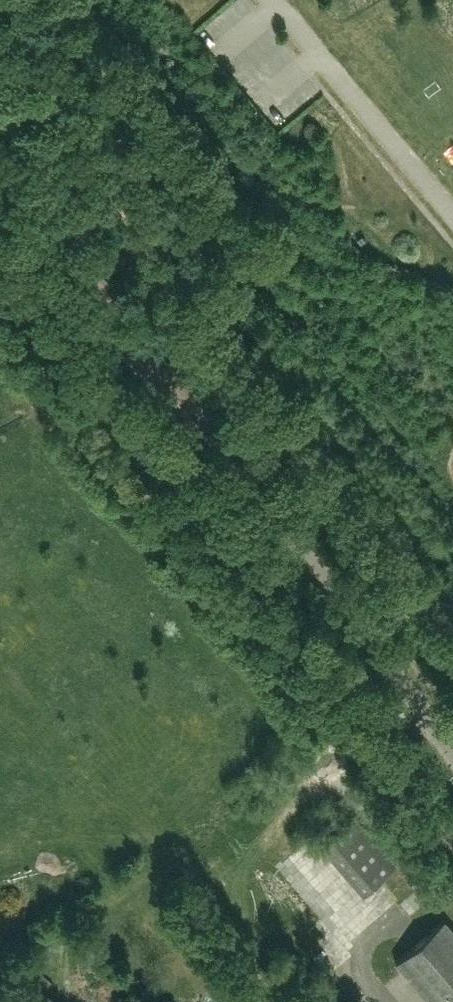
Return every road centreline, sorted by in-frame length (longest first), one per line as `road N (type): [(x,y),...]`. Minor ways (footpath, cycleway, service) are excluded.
road 1 (track): [(0,6),(49,88),(78,246),(102,303),(283,526)]
road 2 (unclassified): [(283,526),(452,751)]

